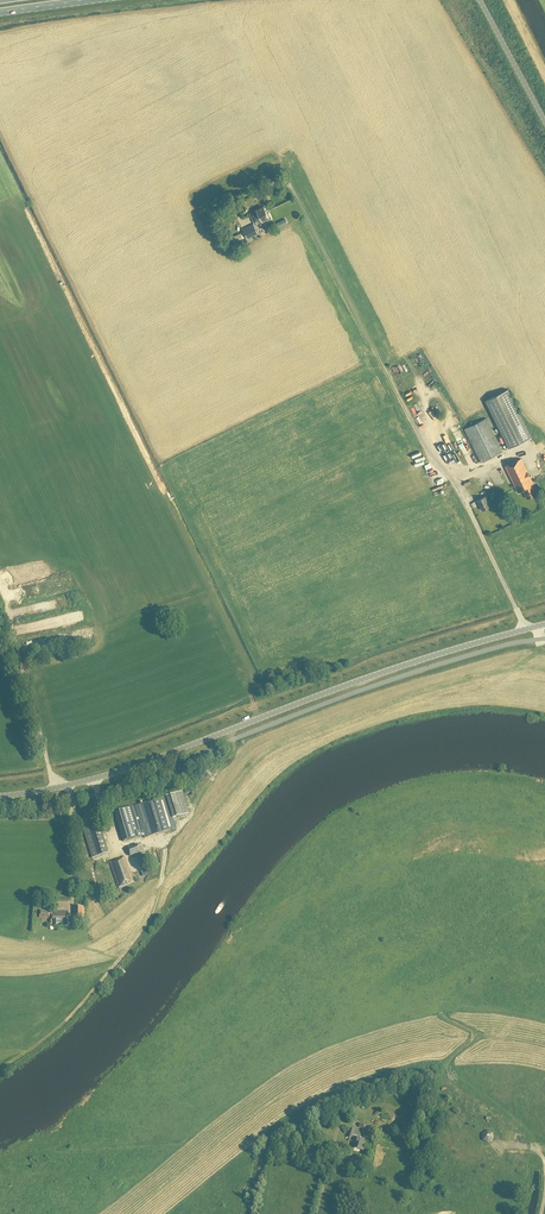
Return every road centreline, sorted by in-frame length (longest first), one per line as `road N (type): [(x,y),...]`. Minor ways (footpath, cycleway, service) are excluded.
road 1 (unclassified): [(544,624),(385,671),(110,774),(0,796)]
road 2 (track): [(420,438),(295,193),(274,183)]
road 3 (track): [(161,876),(150,918),(71,1016),(0,1068)]
road 4 (track): [(0,956),(64,951),(113,928),(161,876),(165,844)]
road 5 (track): [(441,1010),(474,1034),(452,1059),(451,1072),(512,1116),(536,1150)]
road 6 (unclassified): [(480,0),(544,121)]

